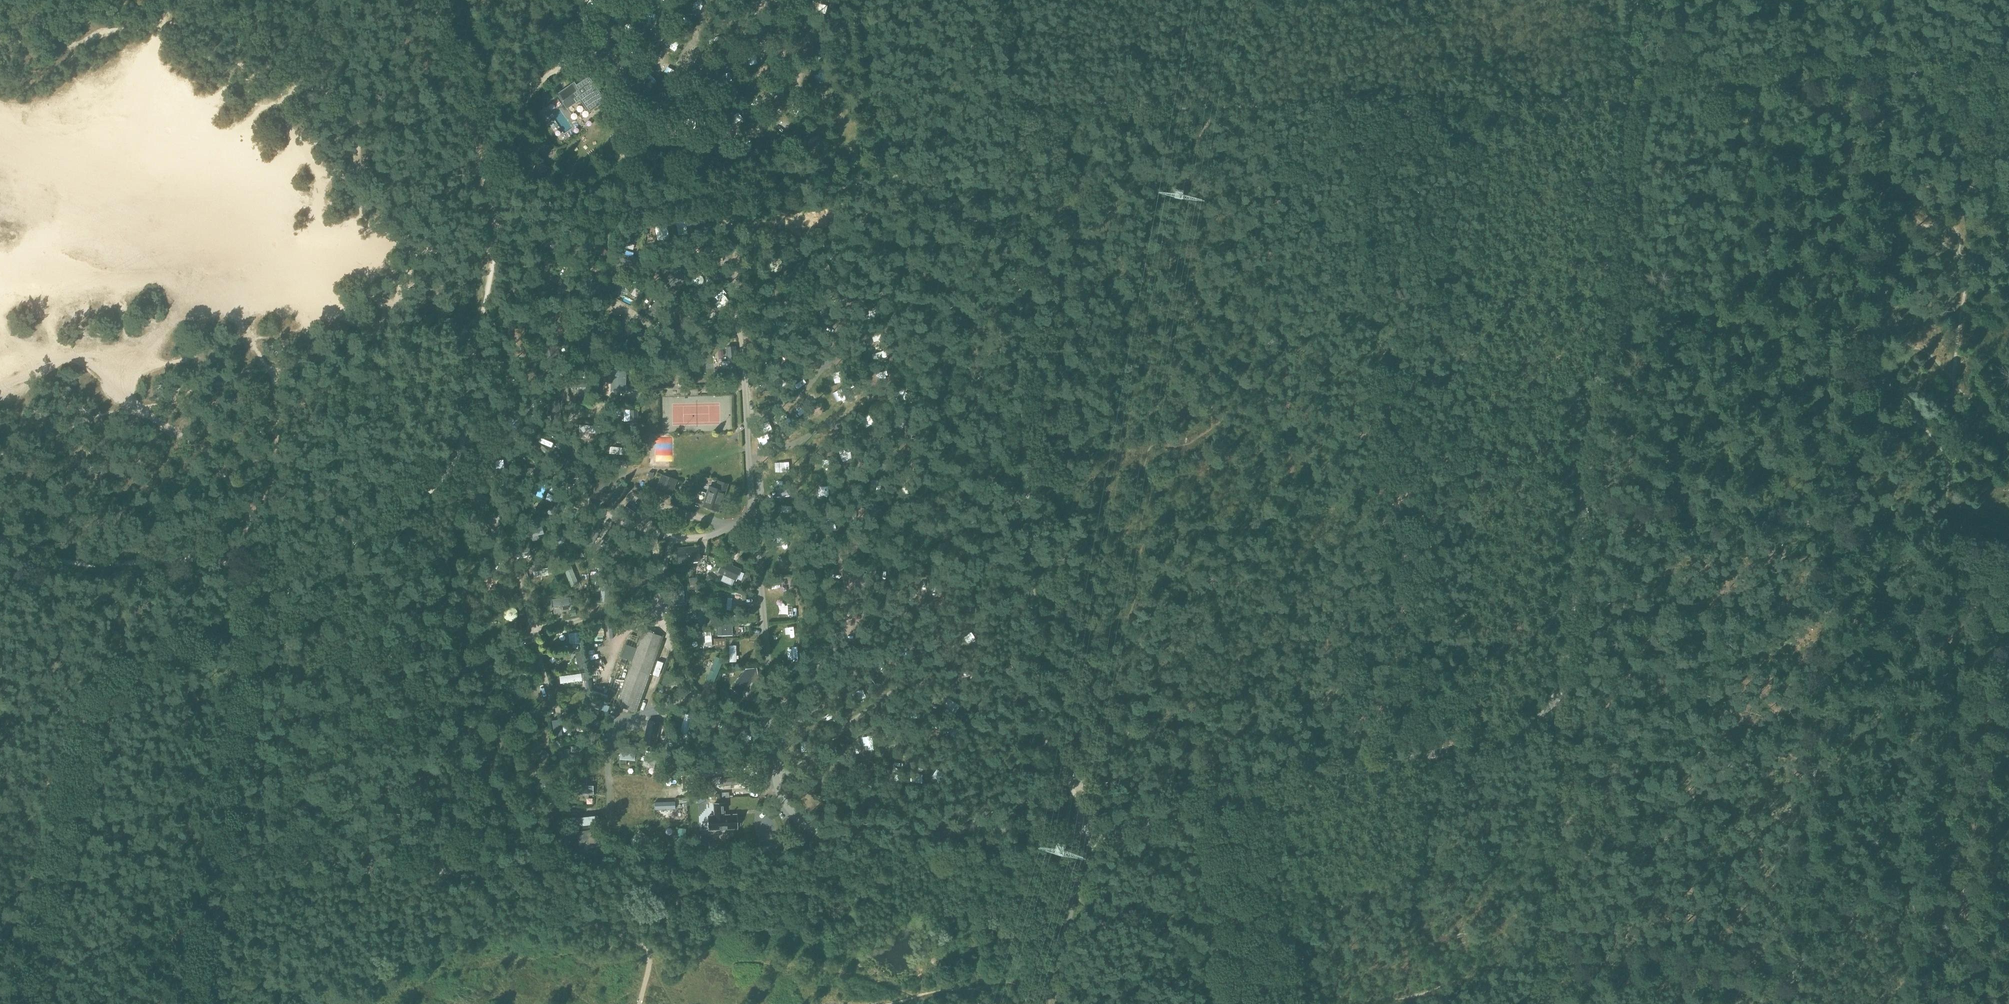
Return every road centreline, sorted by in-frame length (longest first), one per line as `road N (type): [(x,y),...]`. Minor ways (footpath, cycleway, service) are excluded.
road 1 (unclassified): [(1048,1003),(1091,831),(1426,756),(1530,725),(1549,711),(1565,671),(1628,93)]
road 2 (track): [(1016,241),(1044,739),(1050,771),(1091,831)]
road 3 (track): [(762,715),(670,710),(629,726),(554,707),(508,527),(511,473),(471,398)]
road 4 (track): [(1838,478),(1788,1003)]
road 5 (track): [(264,599),(158,660),(91,715),(35,1003)]
road 6 (track): [(619,0),(594,35),(625,76),(632,107),(662,133),(699,138),(767,124),(788,103),(805,58),(805,0)]
road 7 (track): [(1016,241),(888,167),(861,0)]
road 8 (track): [(487,227),(452,433),(438,458),(393,498)]
road 9 (track): [(247,477),(169,432),(99,368),(74,357),(51,358),(0,381)]
road 10 (track): [(232,884),(264,599)]
road 11 (track): [(1864,204),(1838,478)]
road 12 (track): [(1008,0),(1016,241)]
road 13 (track): [(648,948),(545,896),(443,868)]
road 14 (track): [(740,322),(660,331),(614,299),(558,283),(545,266)]
road 15 (track): [(443,868),(232,884)]
road 16 (track): [(490,424),(533,439),(569,427),(563,386),(538,355),(534,324)]
road 17 (track): [(673,539),(661,585),(665,614),(700,710)]
road 18 (track): [(393,498),(264,599)]
road 19 (track): [(1892,70),(1876,148),(1868,152),(1864,204)]
road 20 (track): [(199,930),(89,1003)]
road 21 (track): [(264,599),(249,548),(247,477)]

